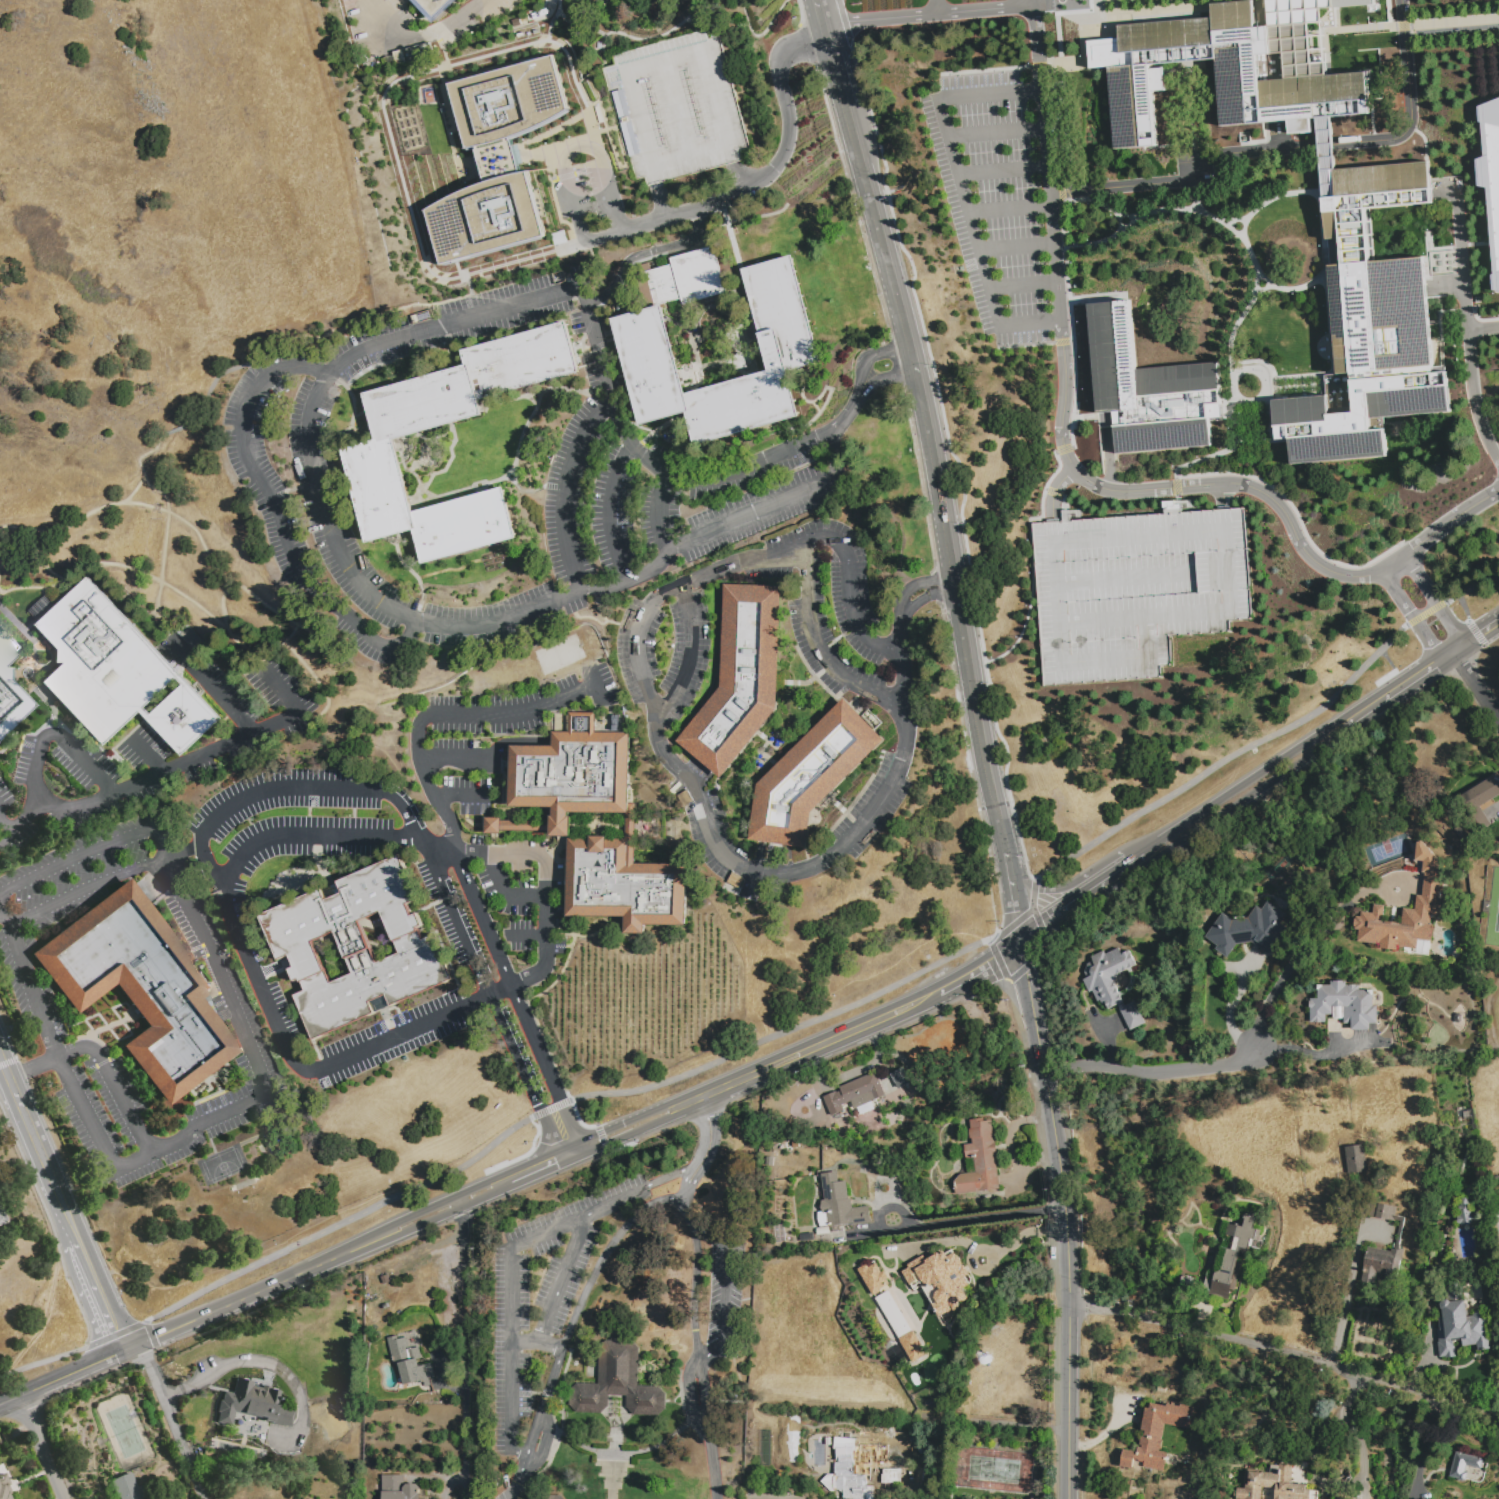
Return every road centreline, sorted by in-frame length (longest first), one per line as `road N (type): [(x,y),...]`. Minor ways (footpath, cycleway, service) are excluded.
road 1 (tertiary): [(847,105),(928,414),(1000,818)]
road 2 (tertiary): [(1068,1498),(1065,1208),(1022,947)]
road 3 (secondary): [(1020,934),(896,1004),(577,1141)]
road 4 (secondary): [(573,1159),(936,999)]
road 5 (secondary): [(1022,947),(1347,731)]
road 6 (secondary): [(1435,655),(1146,847)]
road 7 (secondary): [(555,1152),(289,1278)]
road 8 (secondary): [(289,1278),(506,1188)]
road 9 (residential): [(1044,1070),(1146,1072),(1239,1062),(1259,1042)]
road 10 (residential): [(139,1343),(203,1498)]
road 11 (secondary): [(15,1094),(71,1241)]
road 12 (secondary): [(1146,847),(1020,934)]
road 13 (tertiary): [(1146,847),(1122,850),(1064,889),(1013,877)]
road 14 (tertiary): [(120,1351),(0,1402)]
road 15 (secondary): [(71,1241),(120,1351)]

